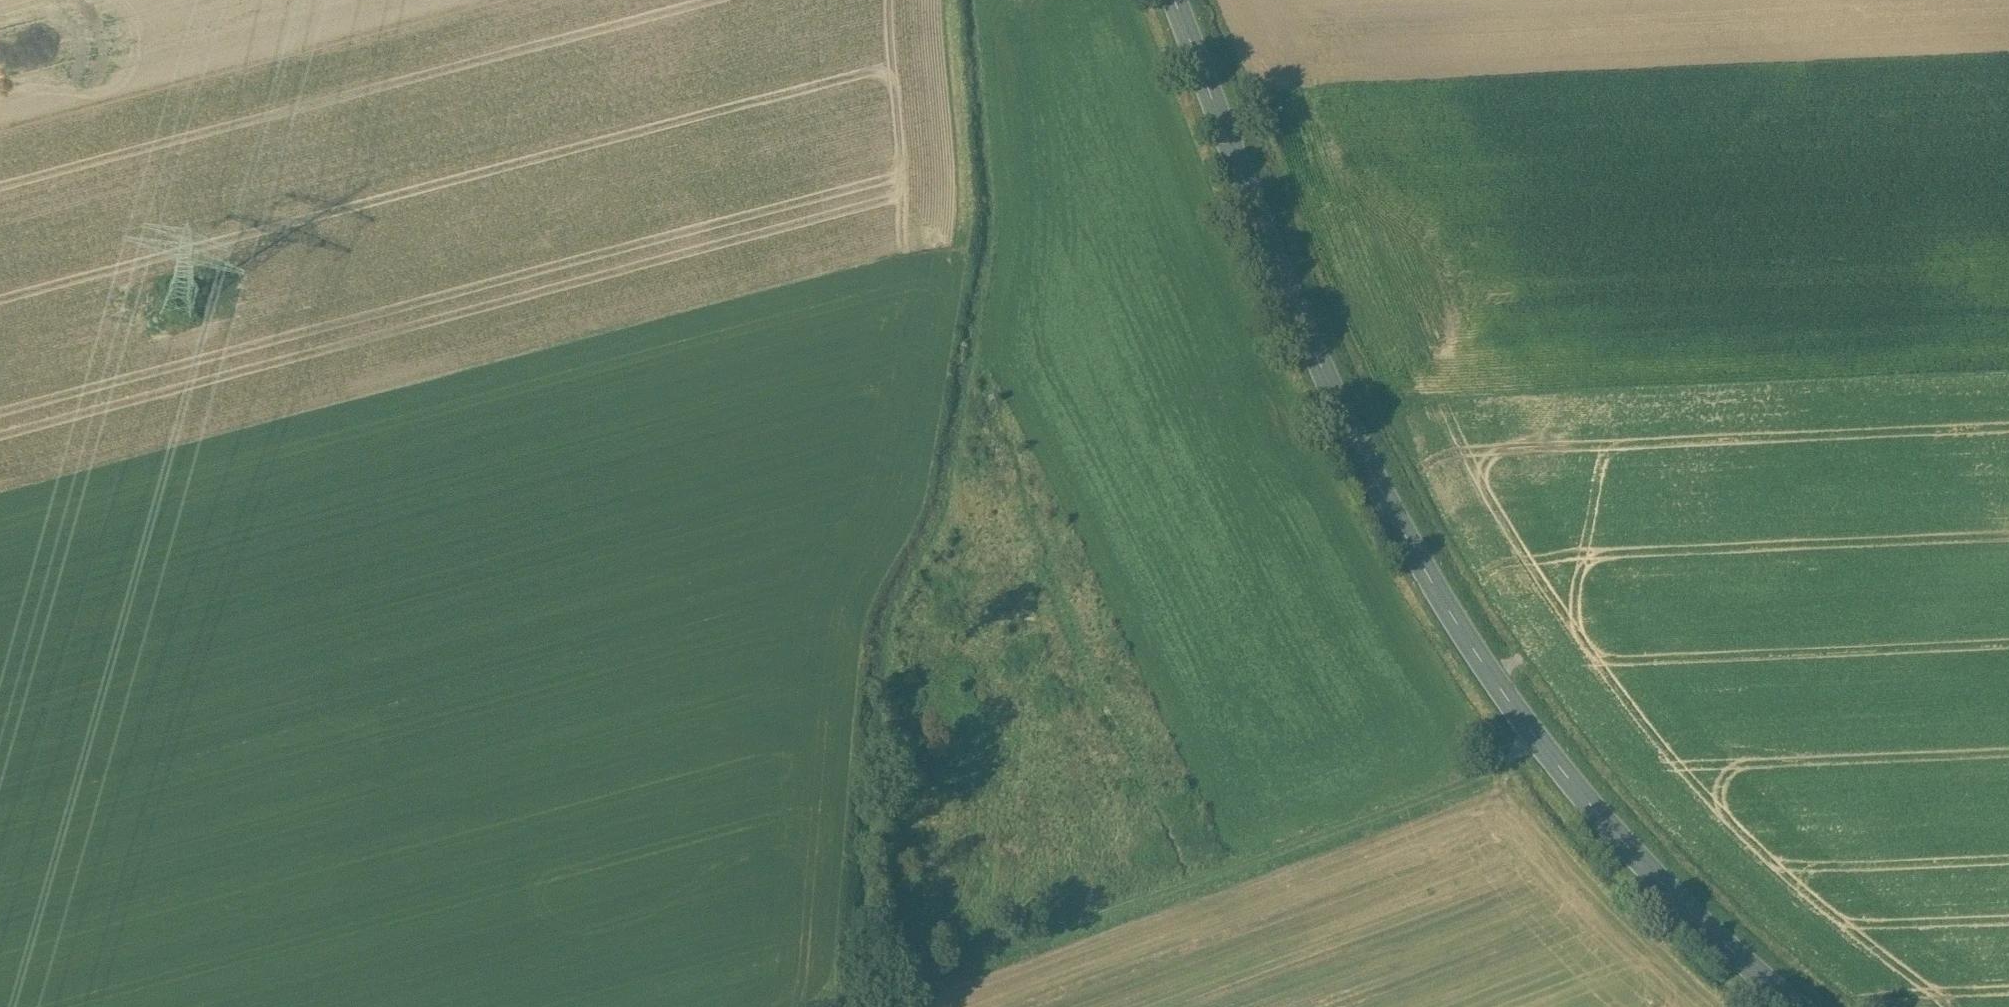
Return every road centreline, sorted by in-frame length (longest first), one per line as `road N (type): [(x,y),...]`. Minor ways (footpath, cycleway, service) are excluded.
road 1 (secondary): [(1174,0),(1327,381),(1402,531),(1541,746)]
road 2 (unclassified): [(1541,746),(887,1006)]
road 3 (secondary): [(1541,746),(1666,887),(1797,1006)]

